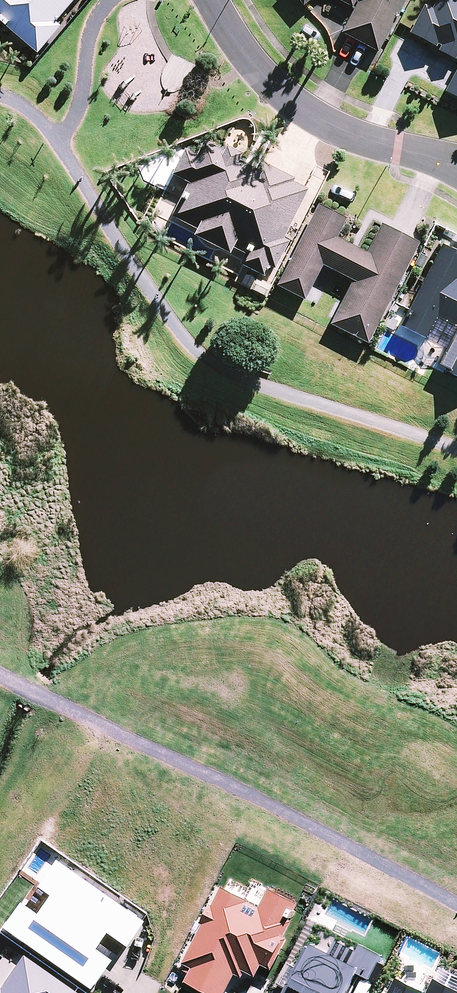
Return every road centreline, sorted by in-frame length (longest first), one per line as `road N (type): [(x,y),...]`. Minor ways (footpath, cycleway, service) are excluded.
road 1 (residential): [(207,0),(226,34),(296,111),(362,141),(456,165)]

